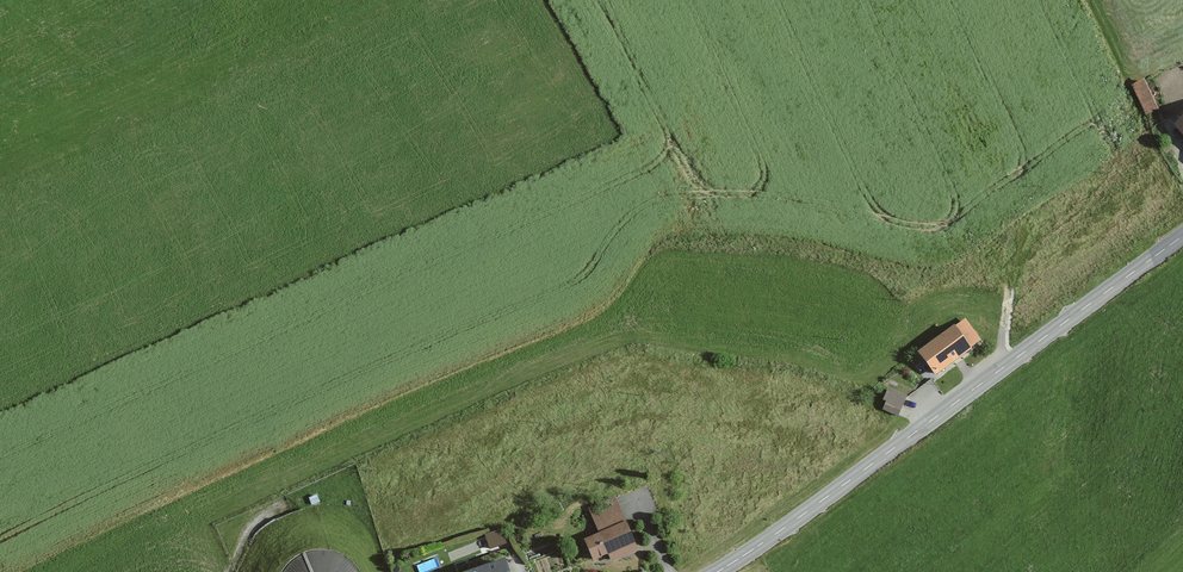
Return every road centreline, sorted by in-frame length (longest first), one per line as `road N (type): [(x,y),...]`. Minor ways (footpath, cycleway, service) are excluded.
road 1 (tertiary): [(718,571),(1182,236)]

